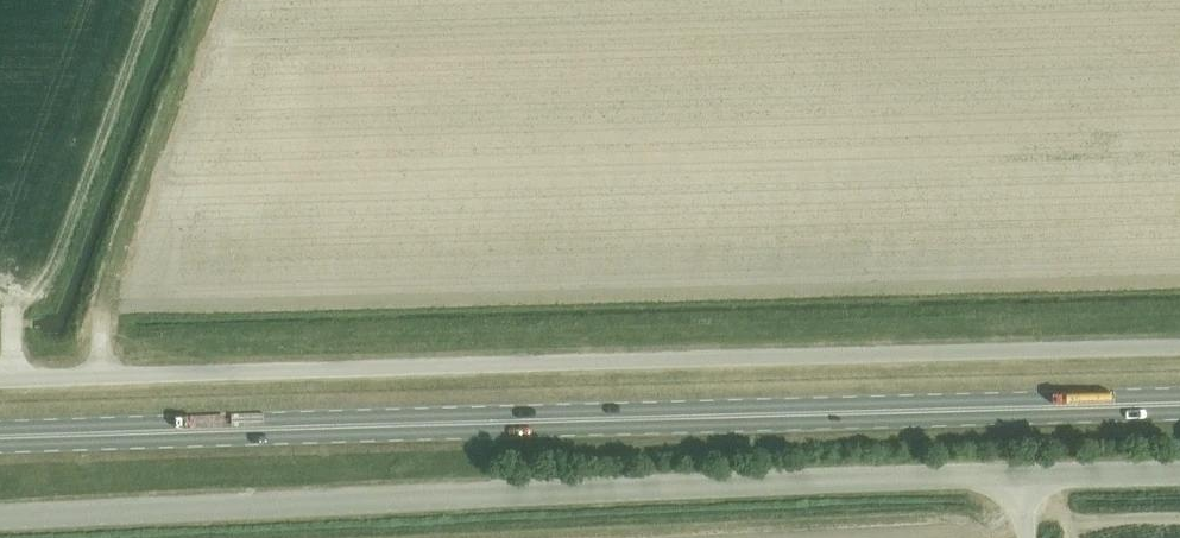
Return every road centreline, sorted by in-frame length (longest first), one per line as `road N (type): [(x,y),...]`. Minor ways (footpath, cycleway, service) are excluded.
road 1 (primary): [(1179,399),(0,436)]
road 2 (unclassified): [(1179,347),(0,379)]
road 3 (unclassified): [(0,517),(1013,478)]
road 4 (unclassified): [(1013,478),(1179,473)]

